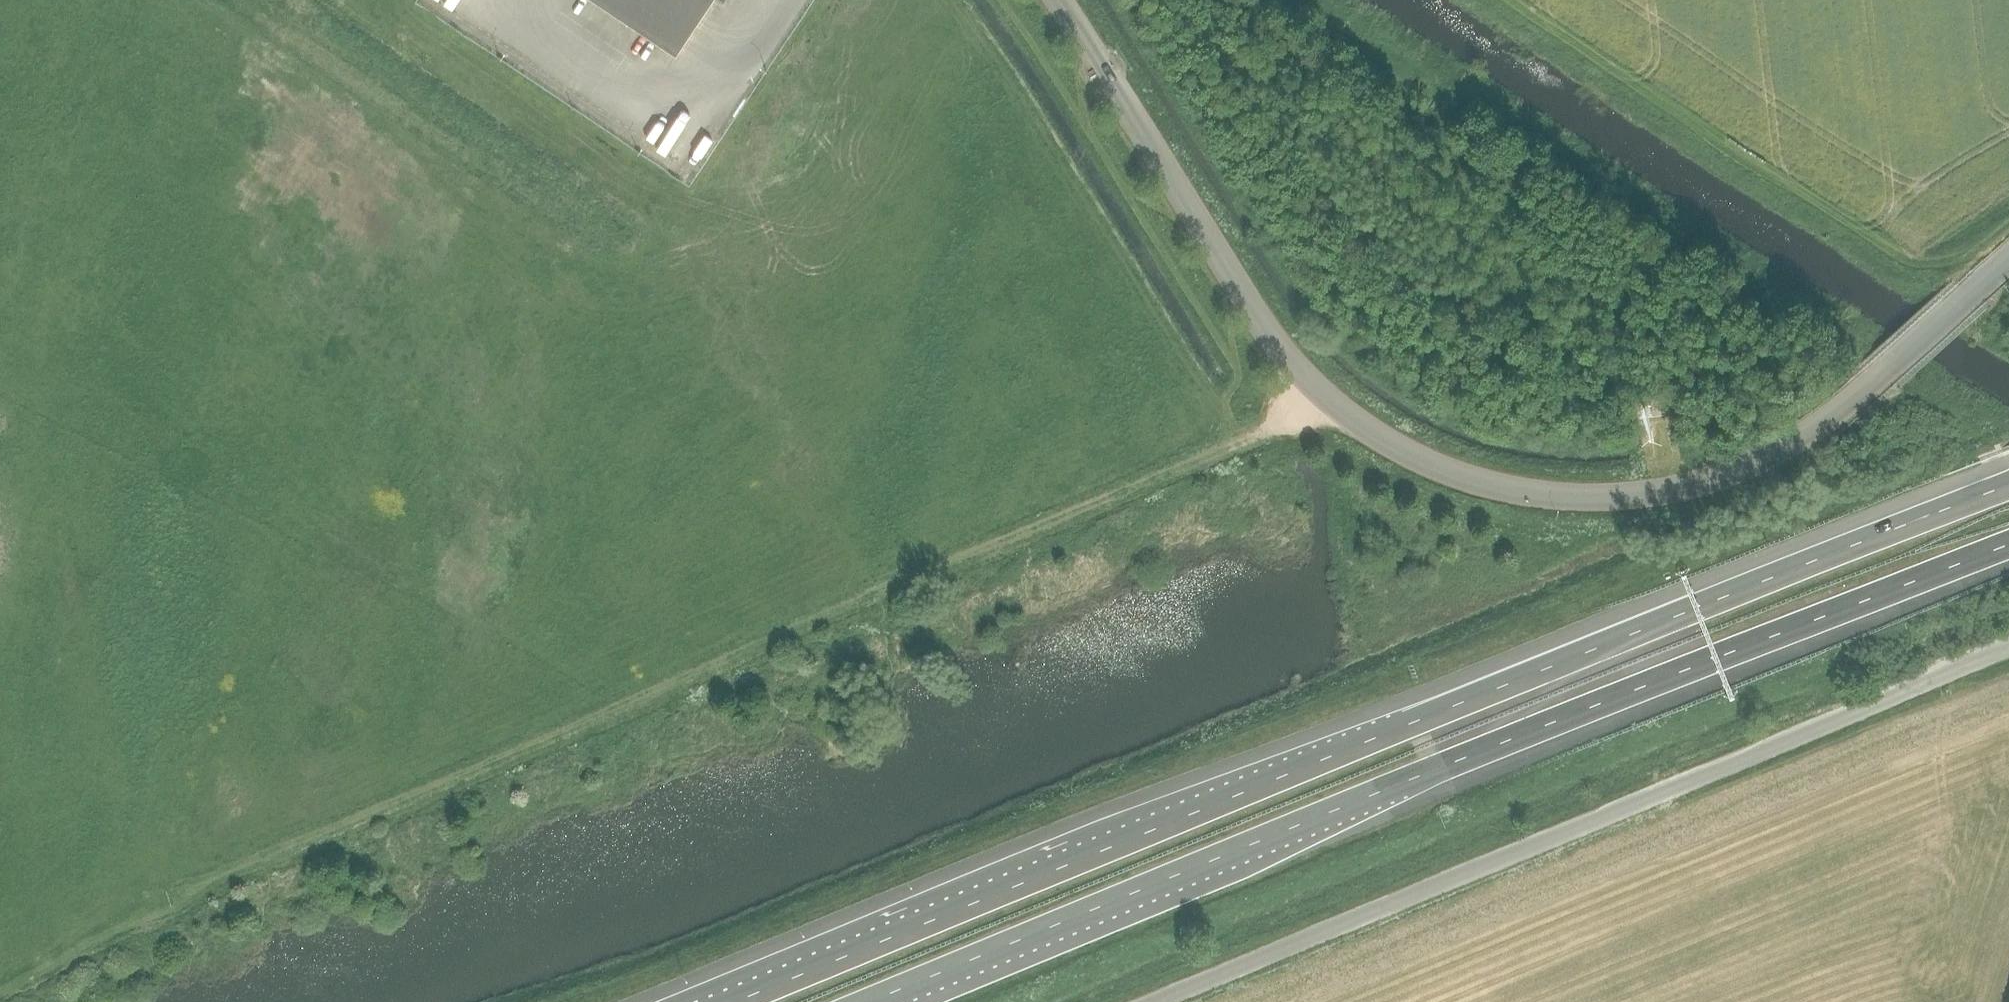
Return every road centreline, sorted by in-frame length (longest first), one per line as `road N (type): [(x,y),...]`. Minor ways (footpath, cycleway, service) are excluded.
road 1 (motorway): [(2008,486),(736,1001)]
road 2 (track): [(1320,392),(1264,437),(198,892)]
road 3 (motorway): [(872,1001),(2008,545)]
road 4 (secondary): [(1870,387),(1772,456),(1655,496),(1519,491),(1410,454),(1348,415),(1277,346),(1061,0)]
road 5 (unclassified): [(1152,1001),(2008,647)]
road 6 (tertiary): [(1870,387),(2008,263)]

